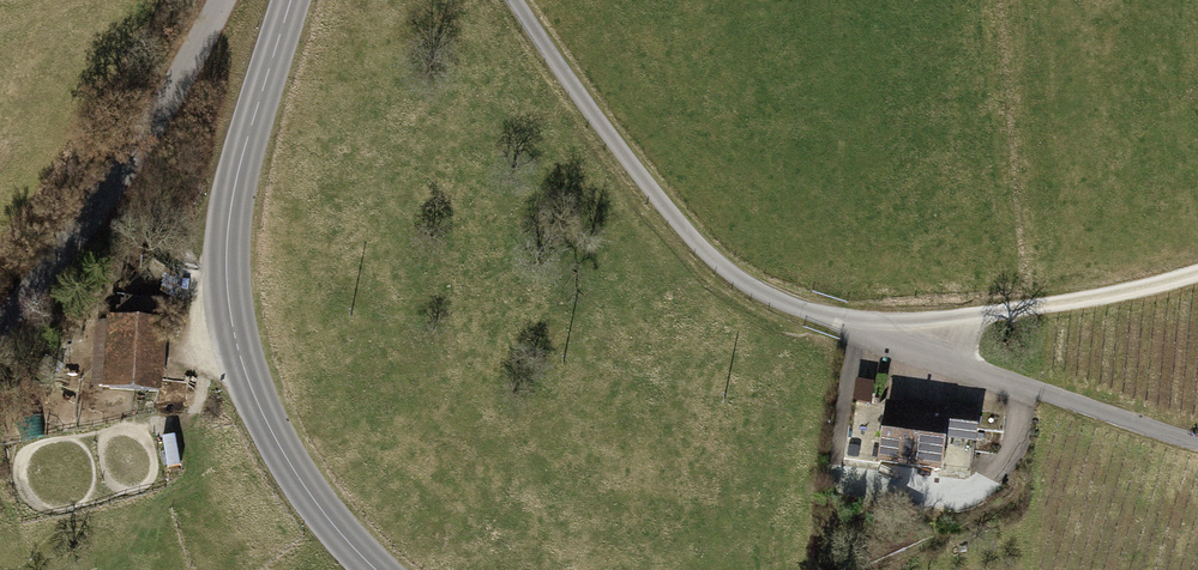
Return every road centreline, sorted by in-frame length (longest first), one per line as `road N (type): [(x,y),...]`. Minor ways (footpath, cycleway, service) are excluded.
road 1 (unclassified): [(516,0),(670,212),(717,261),(758,287),(1021,387),(1197,441)]
road 2 (secondary): [(291,0),(233,197),(228,304),(249,385),(299,479),(376,569)]
road 3 (unclassified): [(223,0),(152,126),(0,333)]
road 4 (track): [(906,346),(935,320),(1092,299),(1197,273)]

